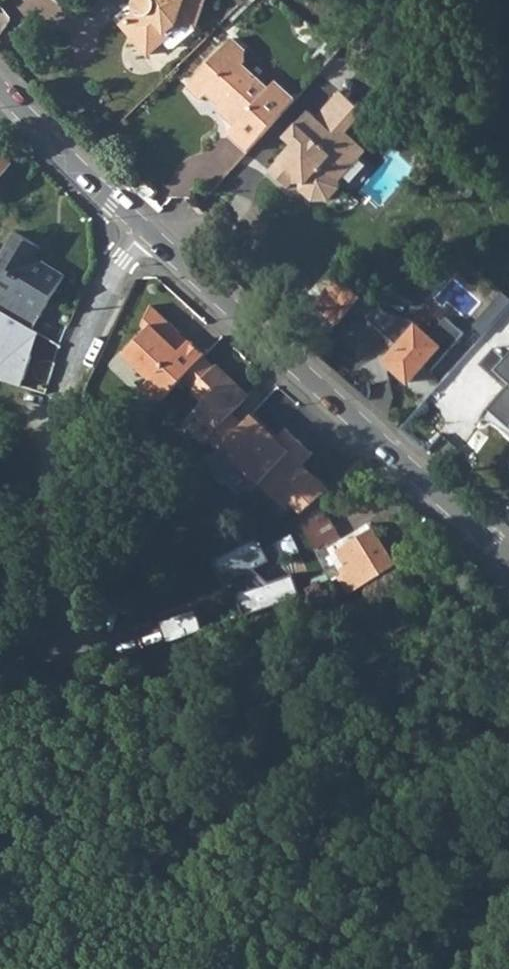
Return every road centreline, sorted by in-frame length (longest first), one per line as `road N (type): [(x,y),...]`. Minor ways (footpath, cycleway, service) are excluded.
road 1 (tertiary): [(144,229),(508,554)]
road 2 (residential): [(74,657),(49,526),(63,398),(123,256),(144,229)]
road 3 (tertiary): [(0,87),(144,229)]

